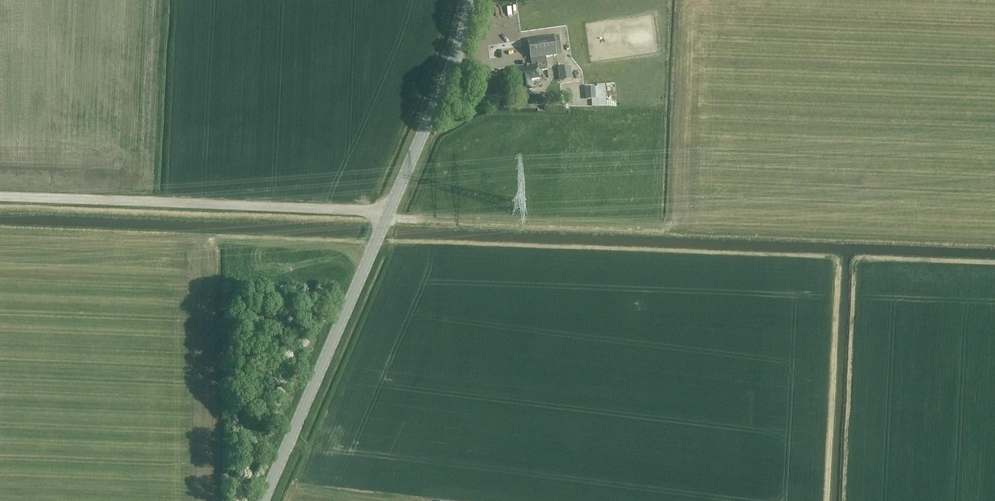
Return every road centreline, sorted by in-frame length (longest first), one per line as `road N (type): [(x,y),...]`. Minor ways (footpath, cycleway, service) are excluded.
road 1 (tertiary): [(265,500),(455,56),(468,0)]

